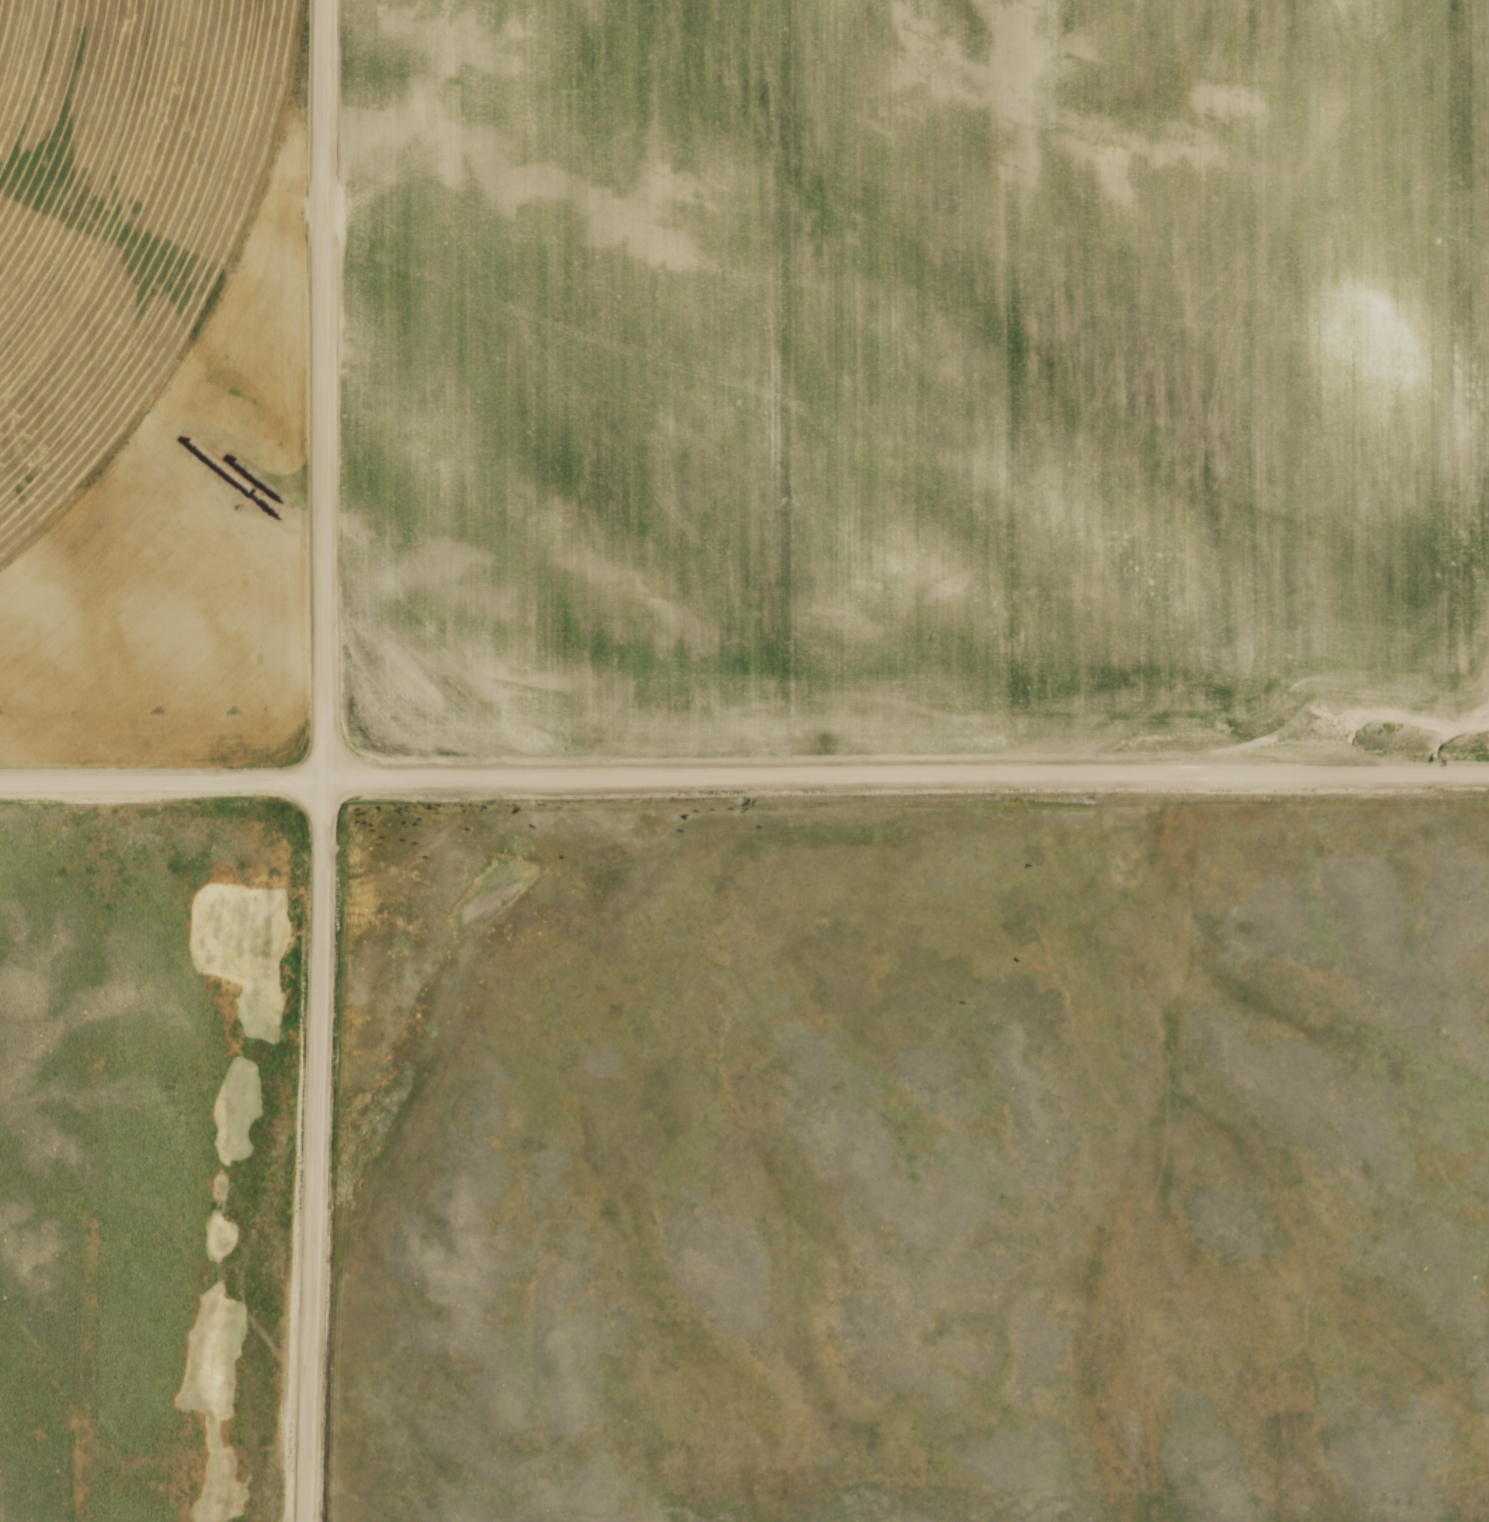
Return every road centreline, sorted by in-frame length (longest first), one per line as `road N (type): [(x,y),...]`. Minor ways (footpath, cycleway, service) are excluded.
road 1 (residential): [(306,1521),(324,777),(326,0)]
road 2 (residential): [(1488,768),(0,780)]

